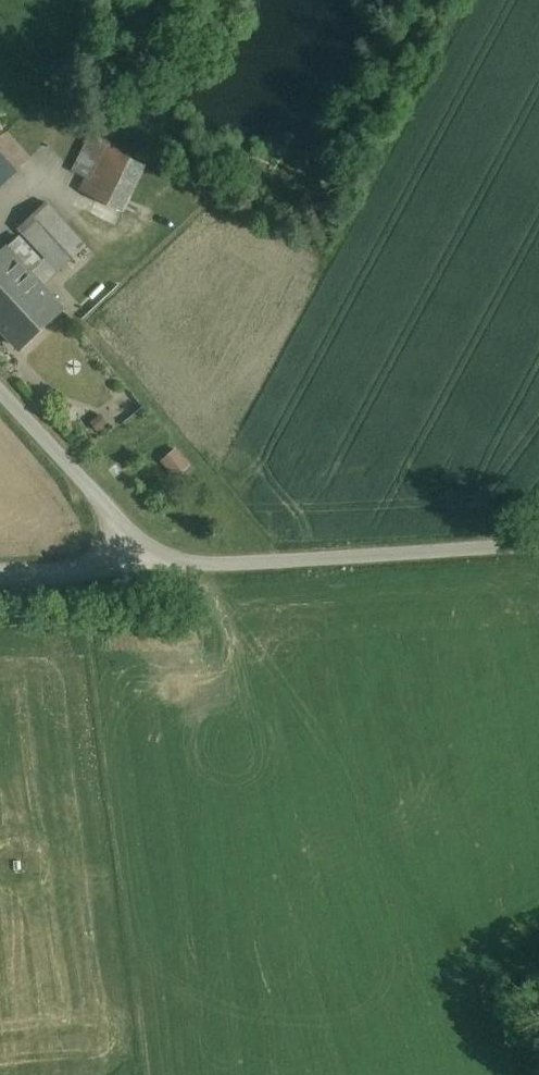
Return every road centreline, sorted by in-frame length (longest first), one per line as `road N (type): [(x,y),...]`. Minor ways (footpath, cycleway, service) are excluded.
road 1 (unclassified): [(538,552),(143,570),(0,420)]
road 2 (track): [(143,570),(0,575)]

